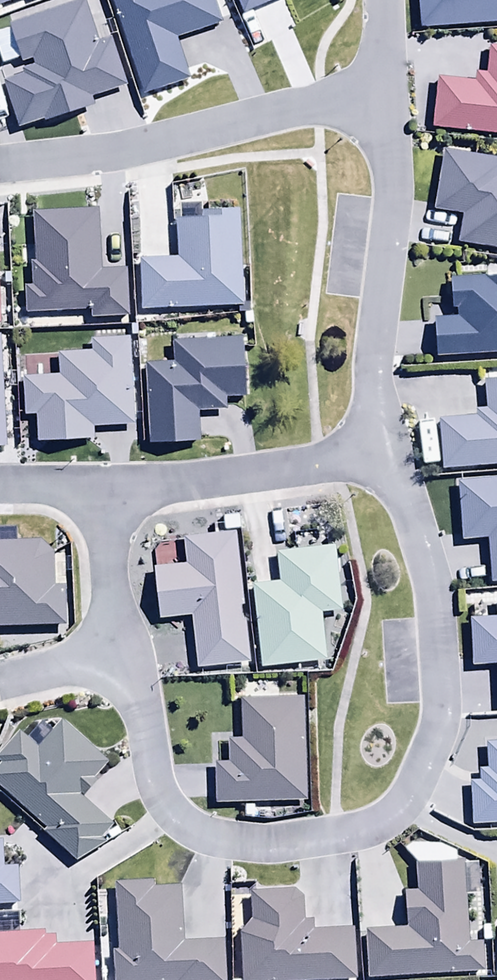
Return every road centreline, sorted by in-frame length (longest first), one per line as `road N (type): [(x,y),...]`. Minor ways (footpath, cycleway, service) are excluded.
road 1 (residential): [(385,446),(437,610),(442,685),(424,766),(407,799),(381,822),(273,843),(197,832),(155,788),(120,647)]
road 2 (residential): [(0,166),(86,158),(383,88)]
road 3 (residential): [(383,88),(391,193),(374,358),(385,446)]
road 4 (residential): [(385,446),(278,471),(100,491)]
road 5 (residential): [(120,647),(100,491)]
road 6 (residential): [(0,684),(120,647)]

